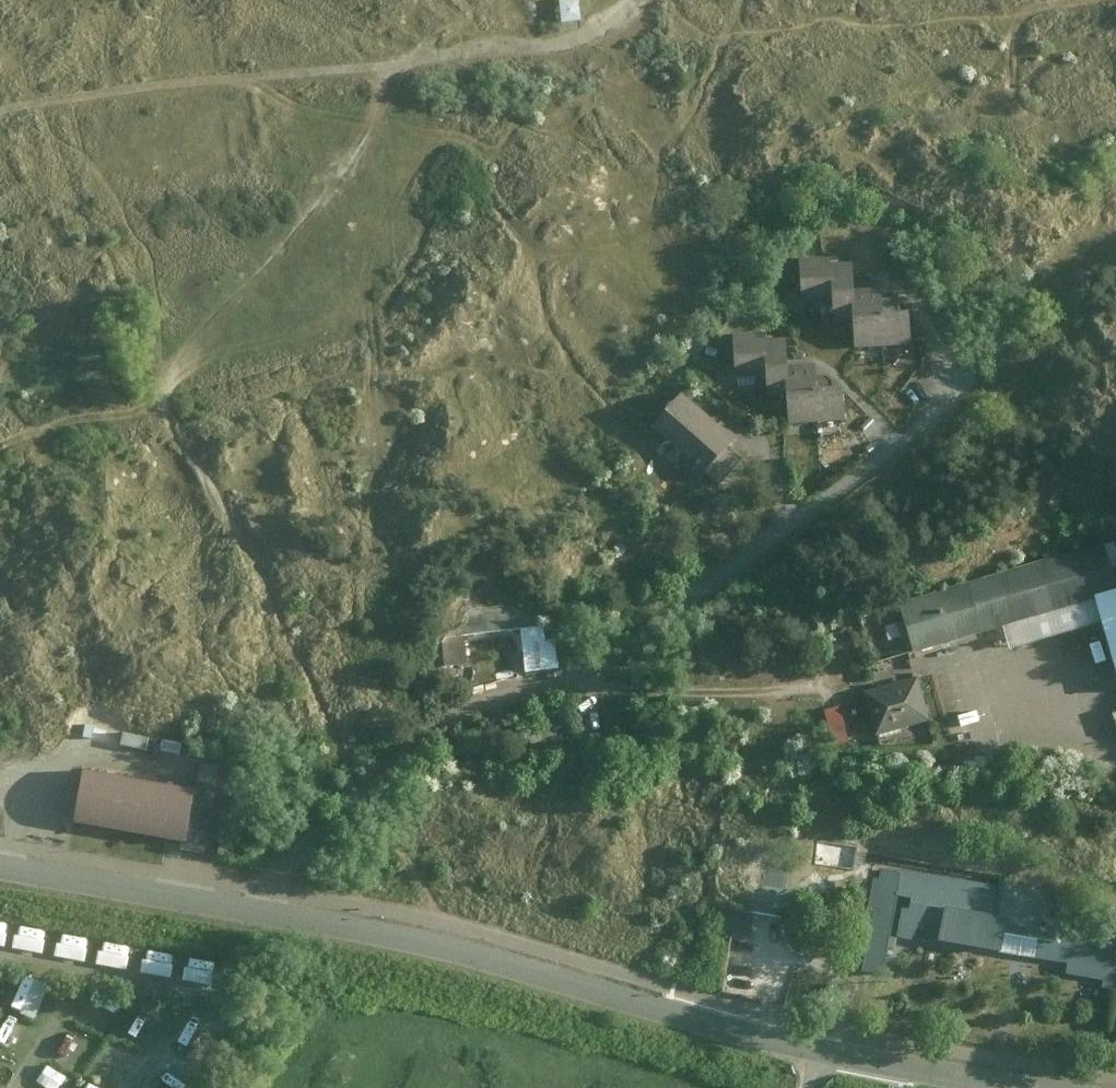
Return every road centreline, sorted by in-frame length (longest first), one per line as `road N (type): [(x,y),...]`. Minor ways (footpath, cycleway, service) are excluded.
road 1 (unclassified): [(0,866),(409,940),(738,1032),(1032,1087)]
road 2 (track): [(636,0),(605,27),(496,51),(0,104)]
road 3 (track): [(0,446),(54,424),(139,408),(160,393),(172,357),(288,242),(345,160),(374,113),(384,67)]

